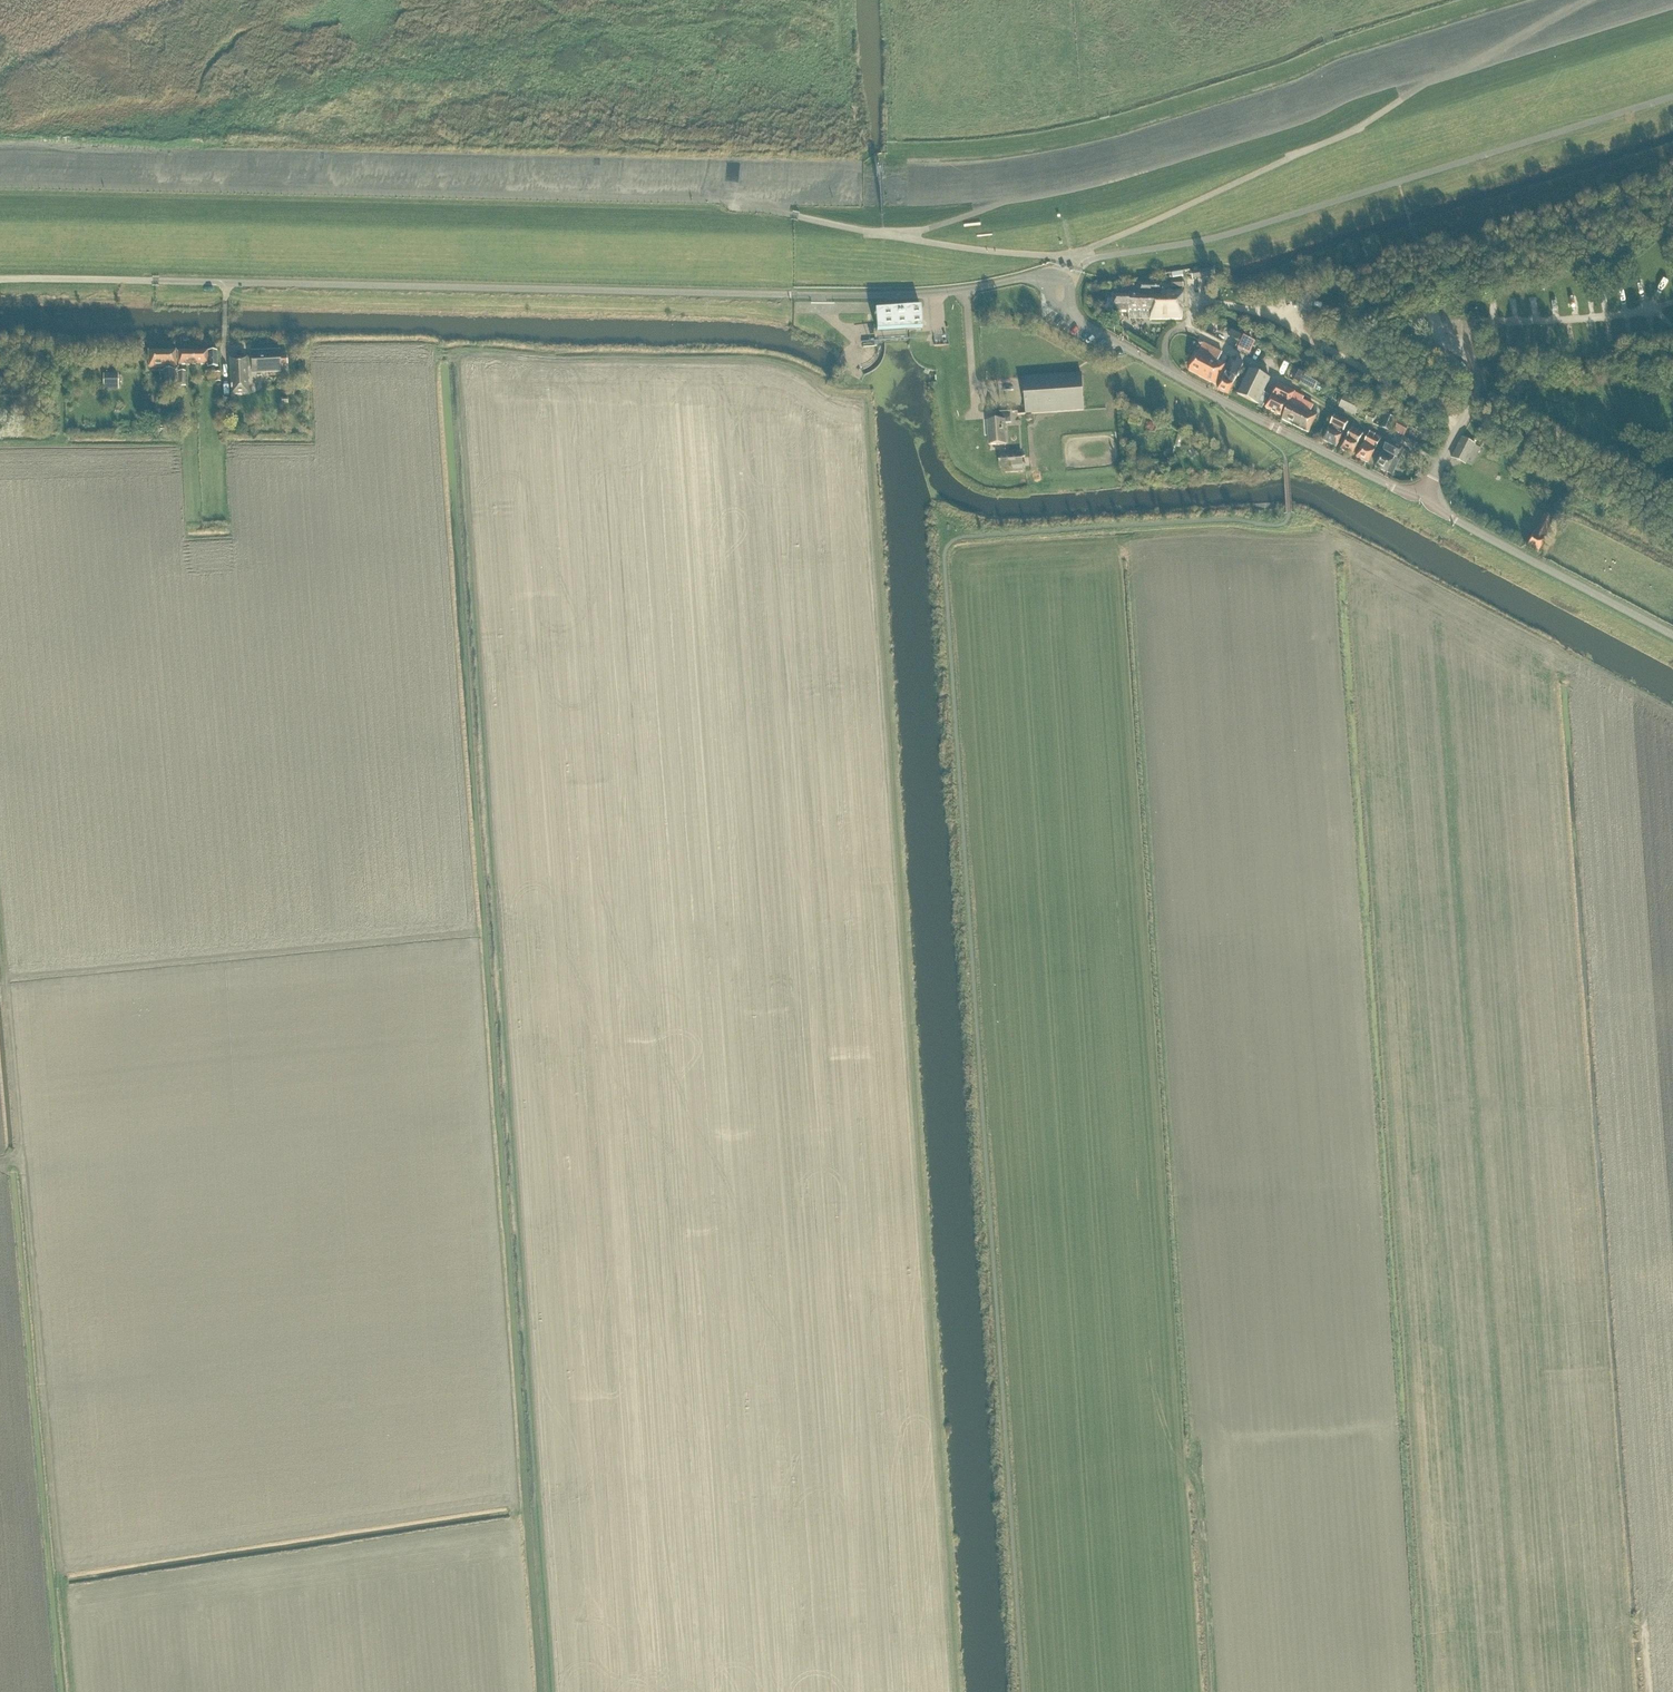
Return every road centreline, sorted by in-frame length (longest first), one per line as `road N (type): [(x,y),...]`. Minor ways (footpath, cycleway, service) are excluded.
road 1 (unclassified): [(0,279),(793,295),(935,293),(1039,276),(1060,284)]
road 2 (unclassified): [(1672,637),(1165,371),(1079,321),(1060,284)]
road 3 (unclassified): [(1060,284),(1080,261),(1222,236),(1672,97)]

